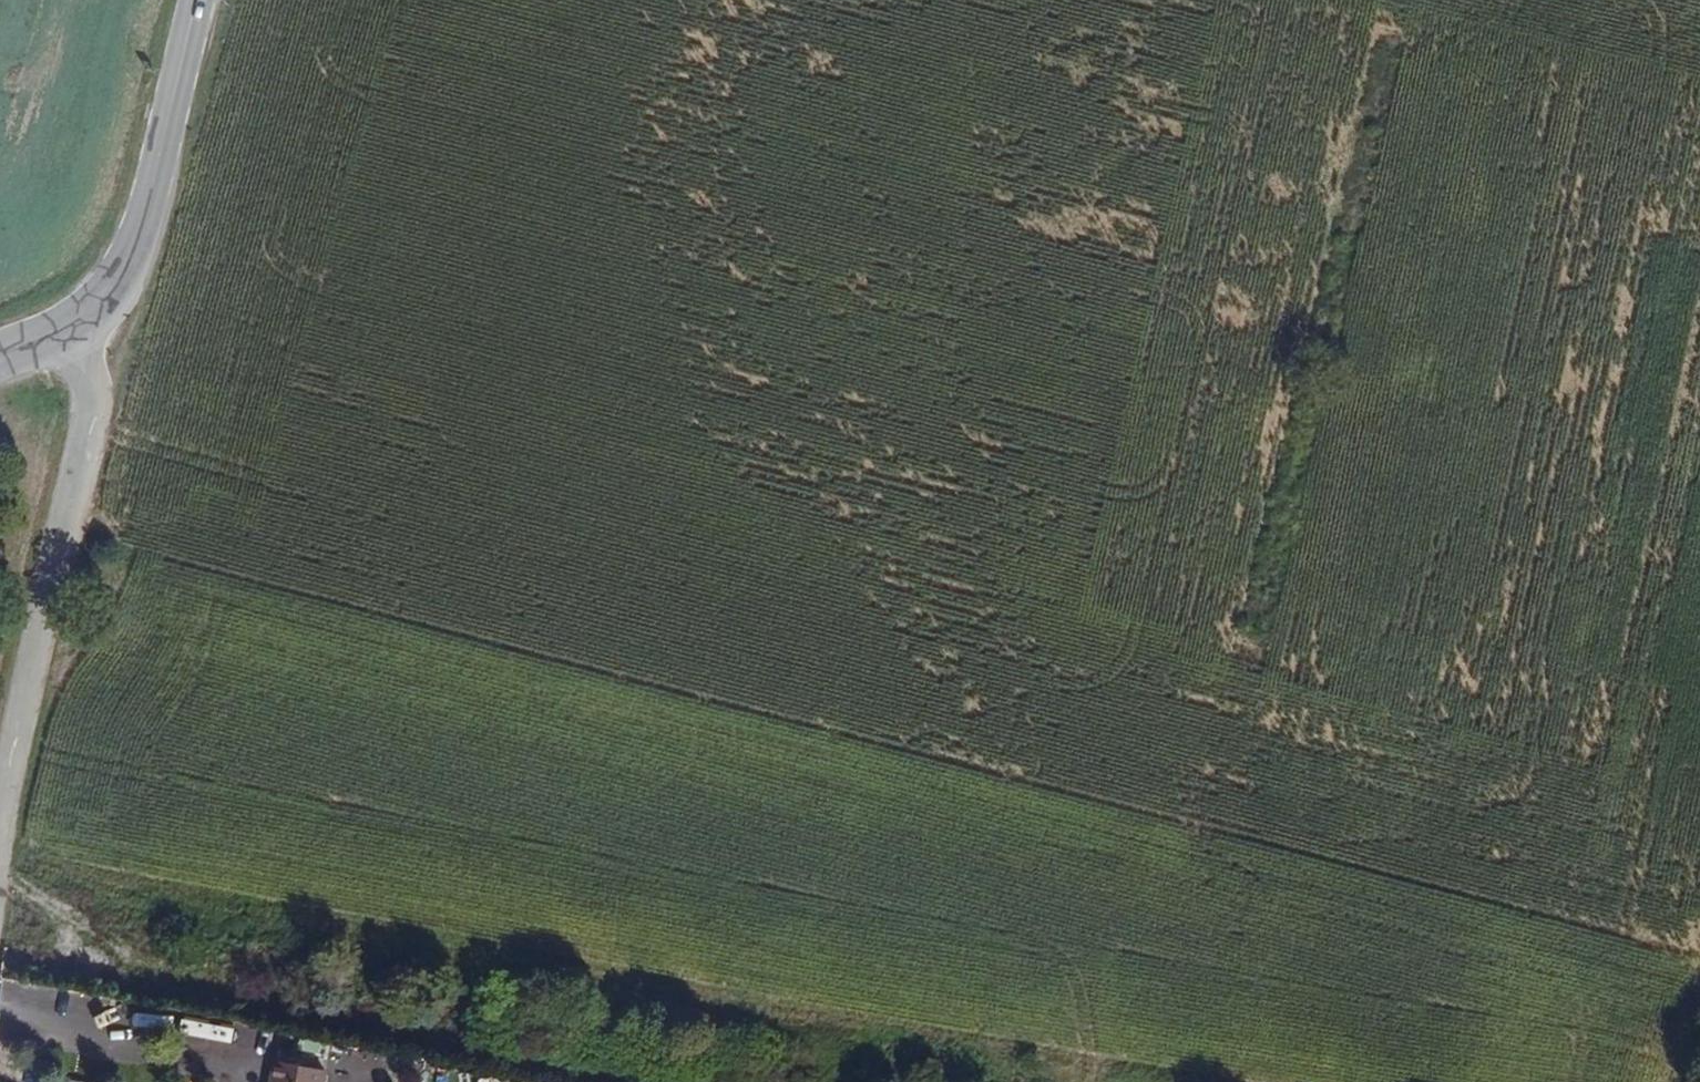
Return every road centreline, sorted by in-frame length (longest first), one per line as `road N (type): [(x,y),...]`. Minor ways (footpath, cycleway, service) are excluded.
road 1 (residential): [(62,328),(94,397),(0,822)]
road 2 (primary): [(196,0),(136,240),(110,288),(62,328)]

